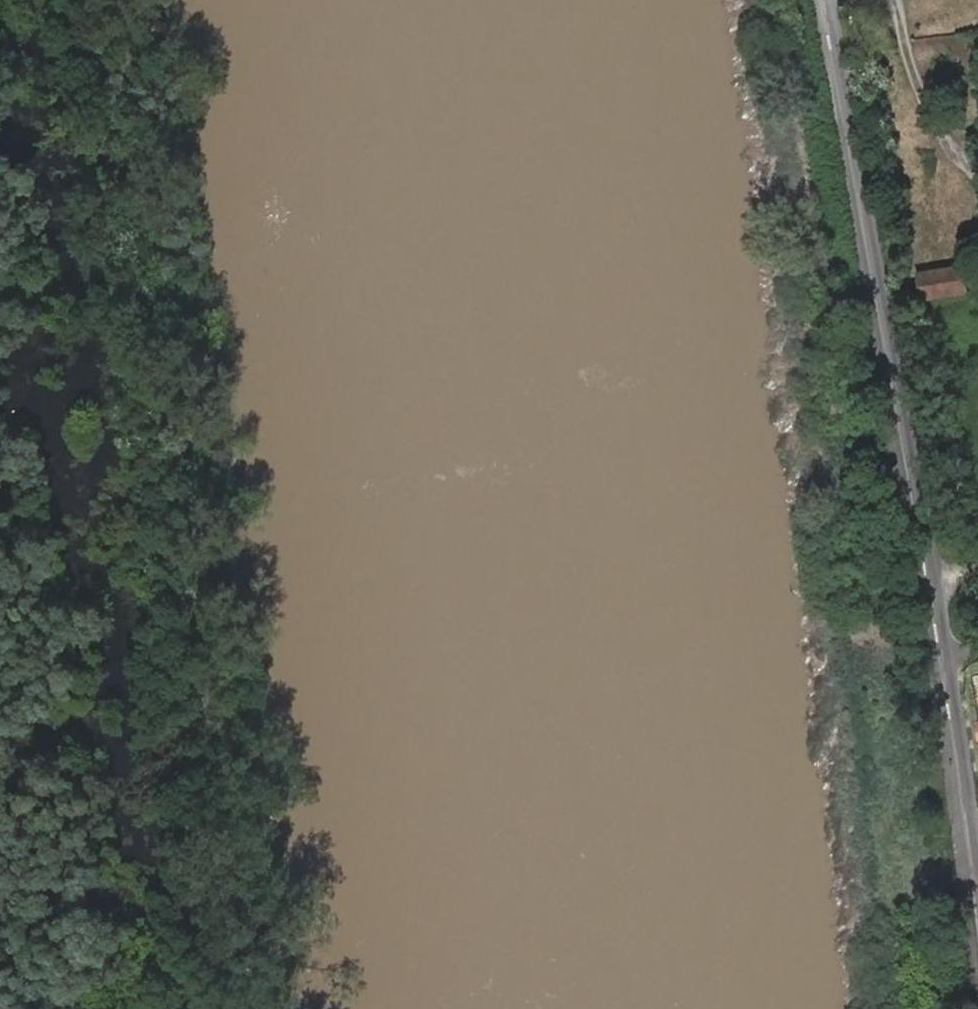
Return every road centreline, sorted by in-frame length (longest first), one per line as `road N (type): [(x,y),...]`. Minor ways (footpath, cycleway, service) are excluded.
road 1 (track): [(188,1008),(181,834),(98,87),(80,0)]
road 2 (tertiary): [(833,0),(977,861)]

